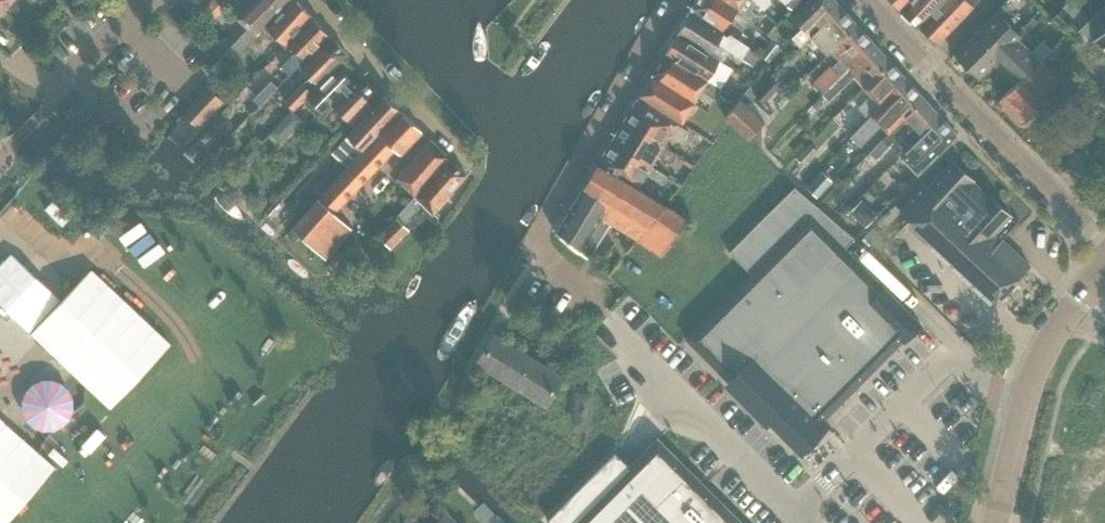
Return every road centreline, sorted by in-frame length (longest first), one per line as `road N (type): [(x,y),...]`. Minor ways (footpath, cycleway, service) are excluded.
road 1 (residential): [(678,0),(525,254),(598,301)]
road 2 (residential): [(1104,245),(872,0)]
road 3 (tertiary): [(996,522),(1037,362),(1104,268)]
road 4 (residential): [(471,162),(312,0)]
road 5 (residential): [(13,142),(148,0)]

